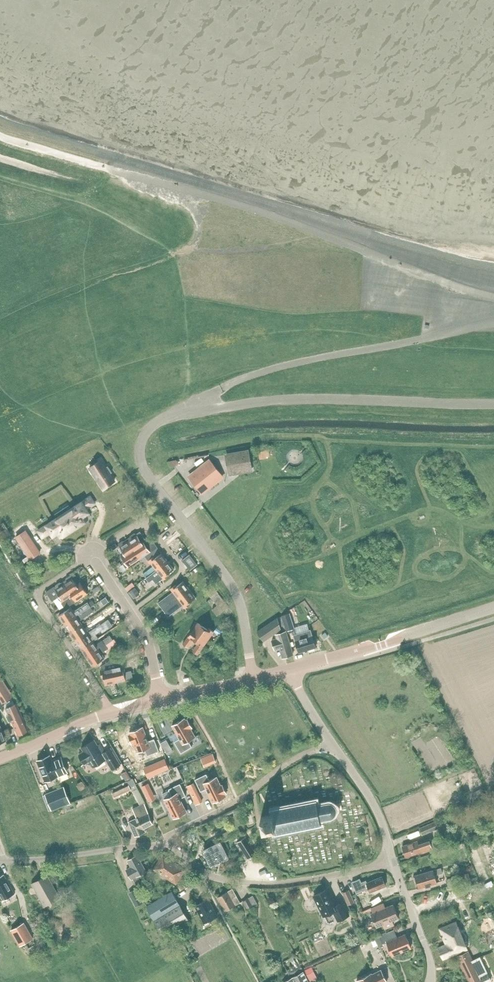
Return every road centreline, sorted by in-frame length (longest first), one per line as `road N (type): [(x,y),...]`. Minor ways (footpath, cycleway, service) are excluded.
road 1 (unclassified): [(255,677),(236,587),(144,464),(141,442),(149,427),(172,415),(259,402),(493,403)]
road 2 (unclassified): [(0,136),(268,214),(493,299)]
road 3 (residential): [(394,863),(268,885),(206,875),(163,844),(0,860)]
road 4 (tertiary): [(394,863),(372,799),(292,669)]
road 5 (tertiary): [(292,669),(493,608)]
road 6 (residential): [(112,711),(37,594),(93,554)]
road 7 (residential): [(93,554),(148,638),(164,698)]
road 8 (tertiary): [(431,981),(394,863)]
road 9 (tertiary): [(0,758),(112,711)]

